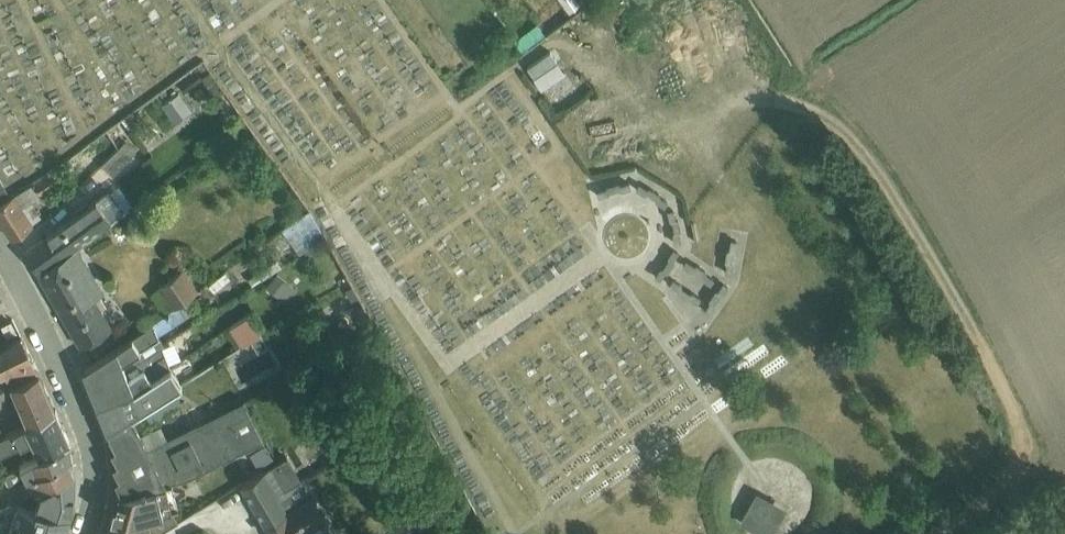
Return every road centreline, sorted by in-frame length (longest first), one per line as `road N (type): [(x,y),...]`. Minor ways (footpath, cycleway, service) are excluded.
road 1 (track): [(926,533),(997,490),(1021,446),(1016,410),(859,163),(815,111),(769,101)]
road 2 (tertiary): [(0,246),(77,383),(94,447),(84,533)]

